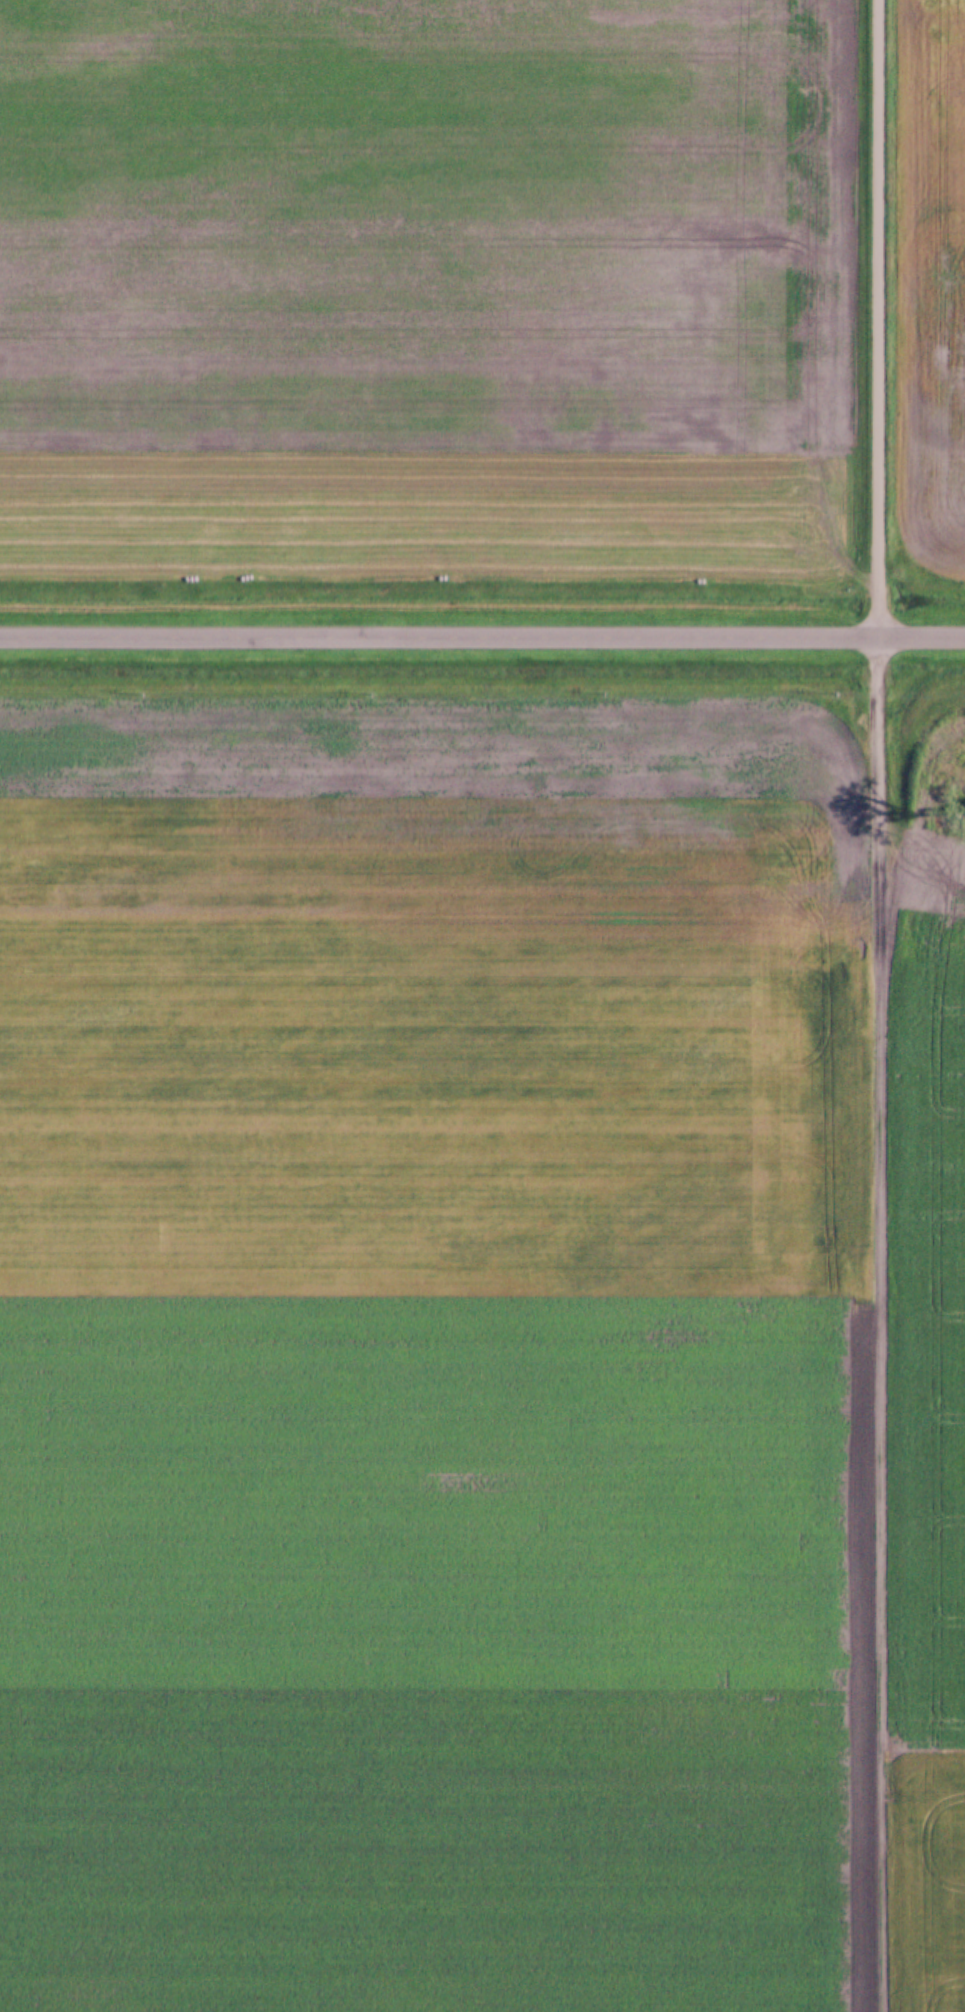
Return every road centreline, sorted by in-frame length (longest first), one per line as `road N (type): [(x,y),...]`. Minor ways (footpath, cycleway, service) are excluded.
road 1 (tertiary): [(0,638),(964,639)]
road 2 (residential): [(876,639),(875,0)]

